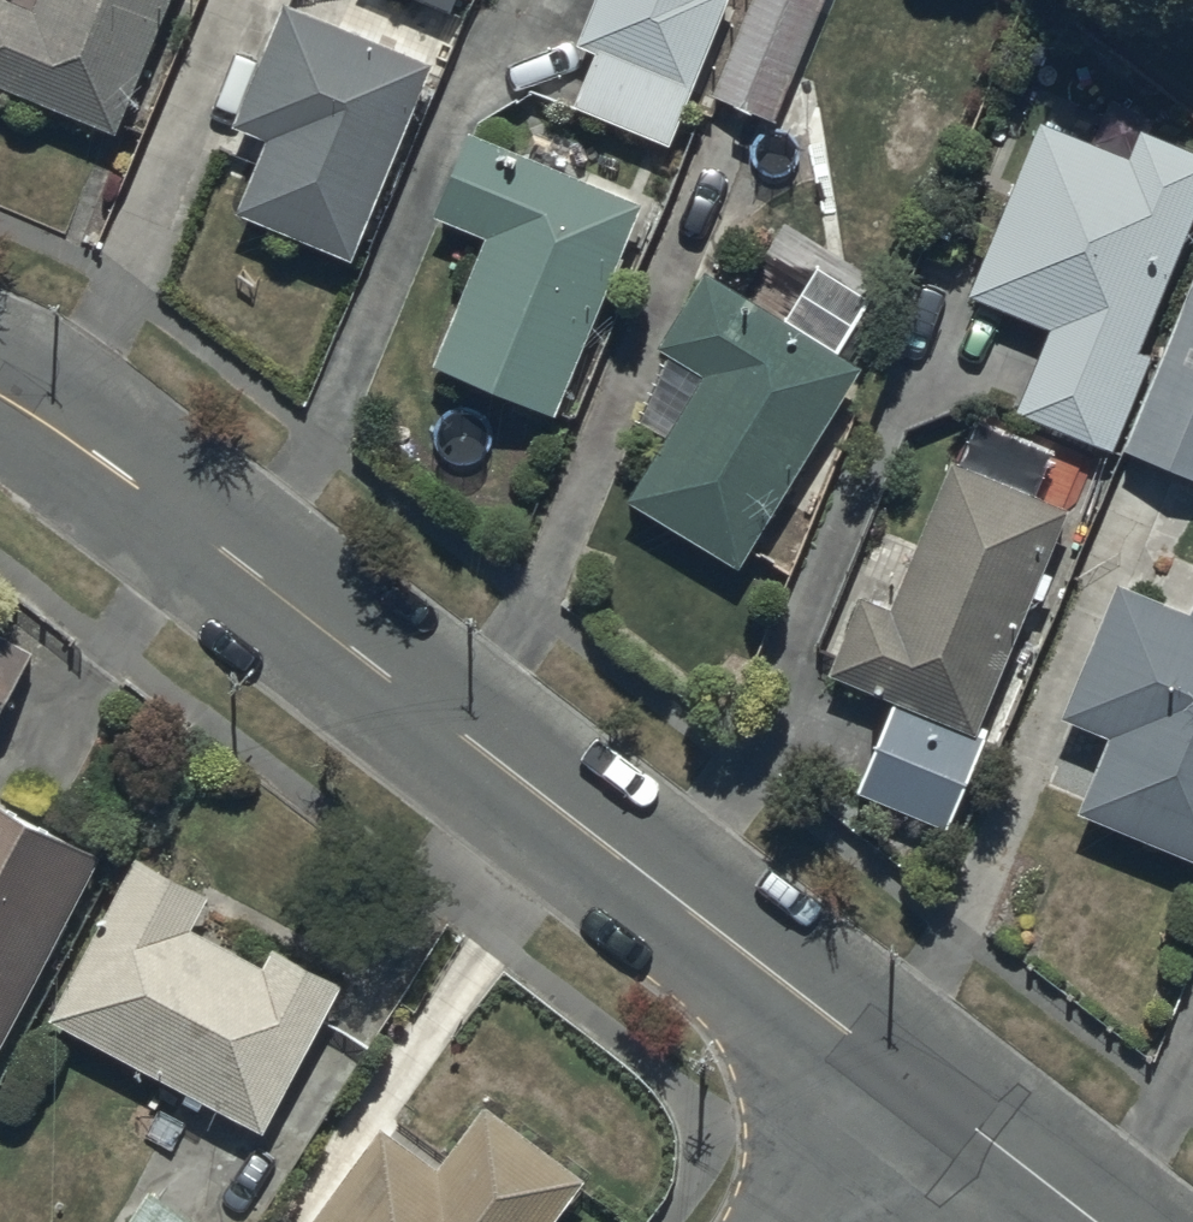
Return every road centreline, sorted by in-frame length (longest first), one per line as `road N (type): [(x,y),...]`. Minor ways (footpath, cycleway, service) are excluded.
road 1 (unclassified): [(0,395),(240,562),(919,1090)]
road 2 (unclassified): [(919,1090),(1091,1221)]
road 3 (residential): [(814,1221),(919,1090)]

